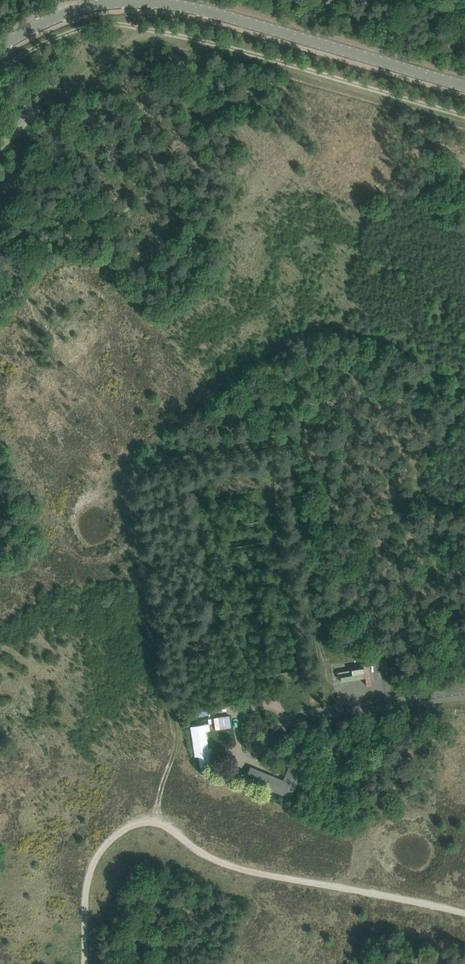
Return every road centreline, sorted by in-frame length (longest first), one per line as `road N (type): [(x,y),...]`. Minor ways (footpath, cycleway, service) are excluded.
road 1 (track): [(464,913),(230,864),(143,820),(126,826),(93,859),(84,908),(86,963)]
road 2 (tertiary): [(0,48),(102,4),(165,4),(464,85)]
road 3 (unclassified): [(233,710),(241,764),(297,719),(464,696)]
road 4 (track): [(153,820),(178,737),(139,558)]

